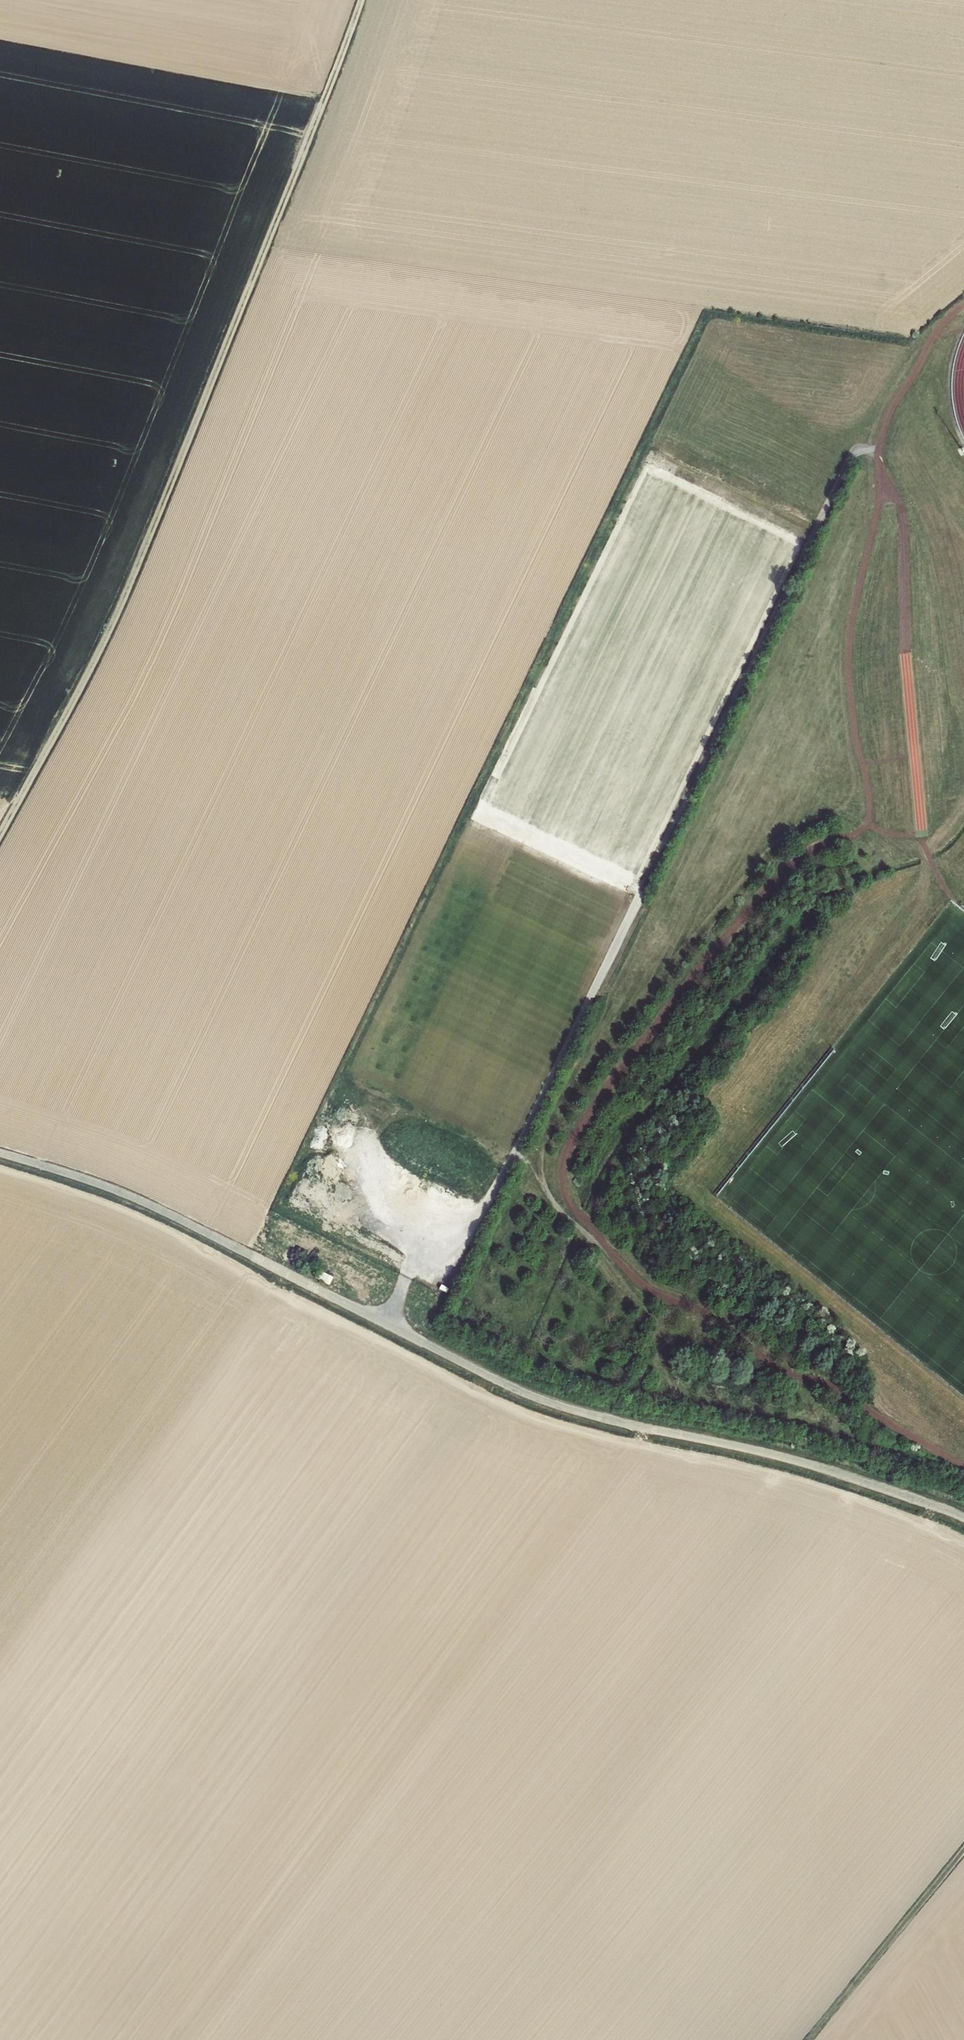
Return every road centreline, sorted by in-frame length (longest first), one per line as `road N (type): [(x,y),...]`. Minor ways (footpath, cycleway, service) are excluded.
road 1 (track): [(963,1467),(835,1386),(785,1375),(714,1317),(662,1296),(568,1199),(565,1167),(570,1140),(785,870),(820,844),(866,827),(850,638),(878,447),(910,376),(963,301)]
road 2 (unclassified): [(963,1518),(787,1458),(528,1395),(167,1213),(0,1153)]
road 3 (track): [(361,0),(120,607),(0,834)]
road 4 (track): [(963,1851),(809,2039)]

